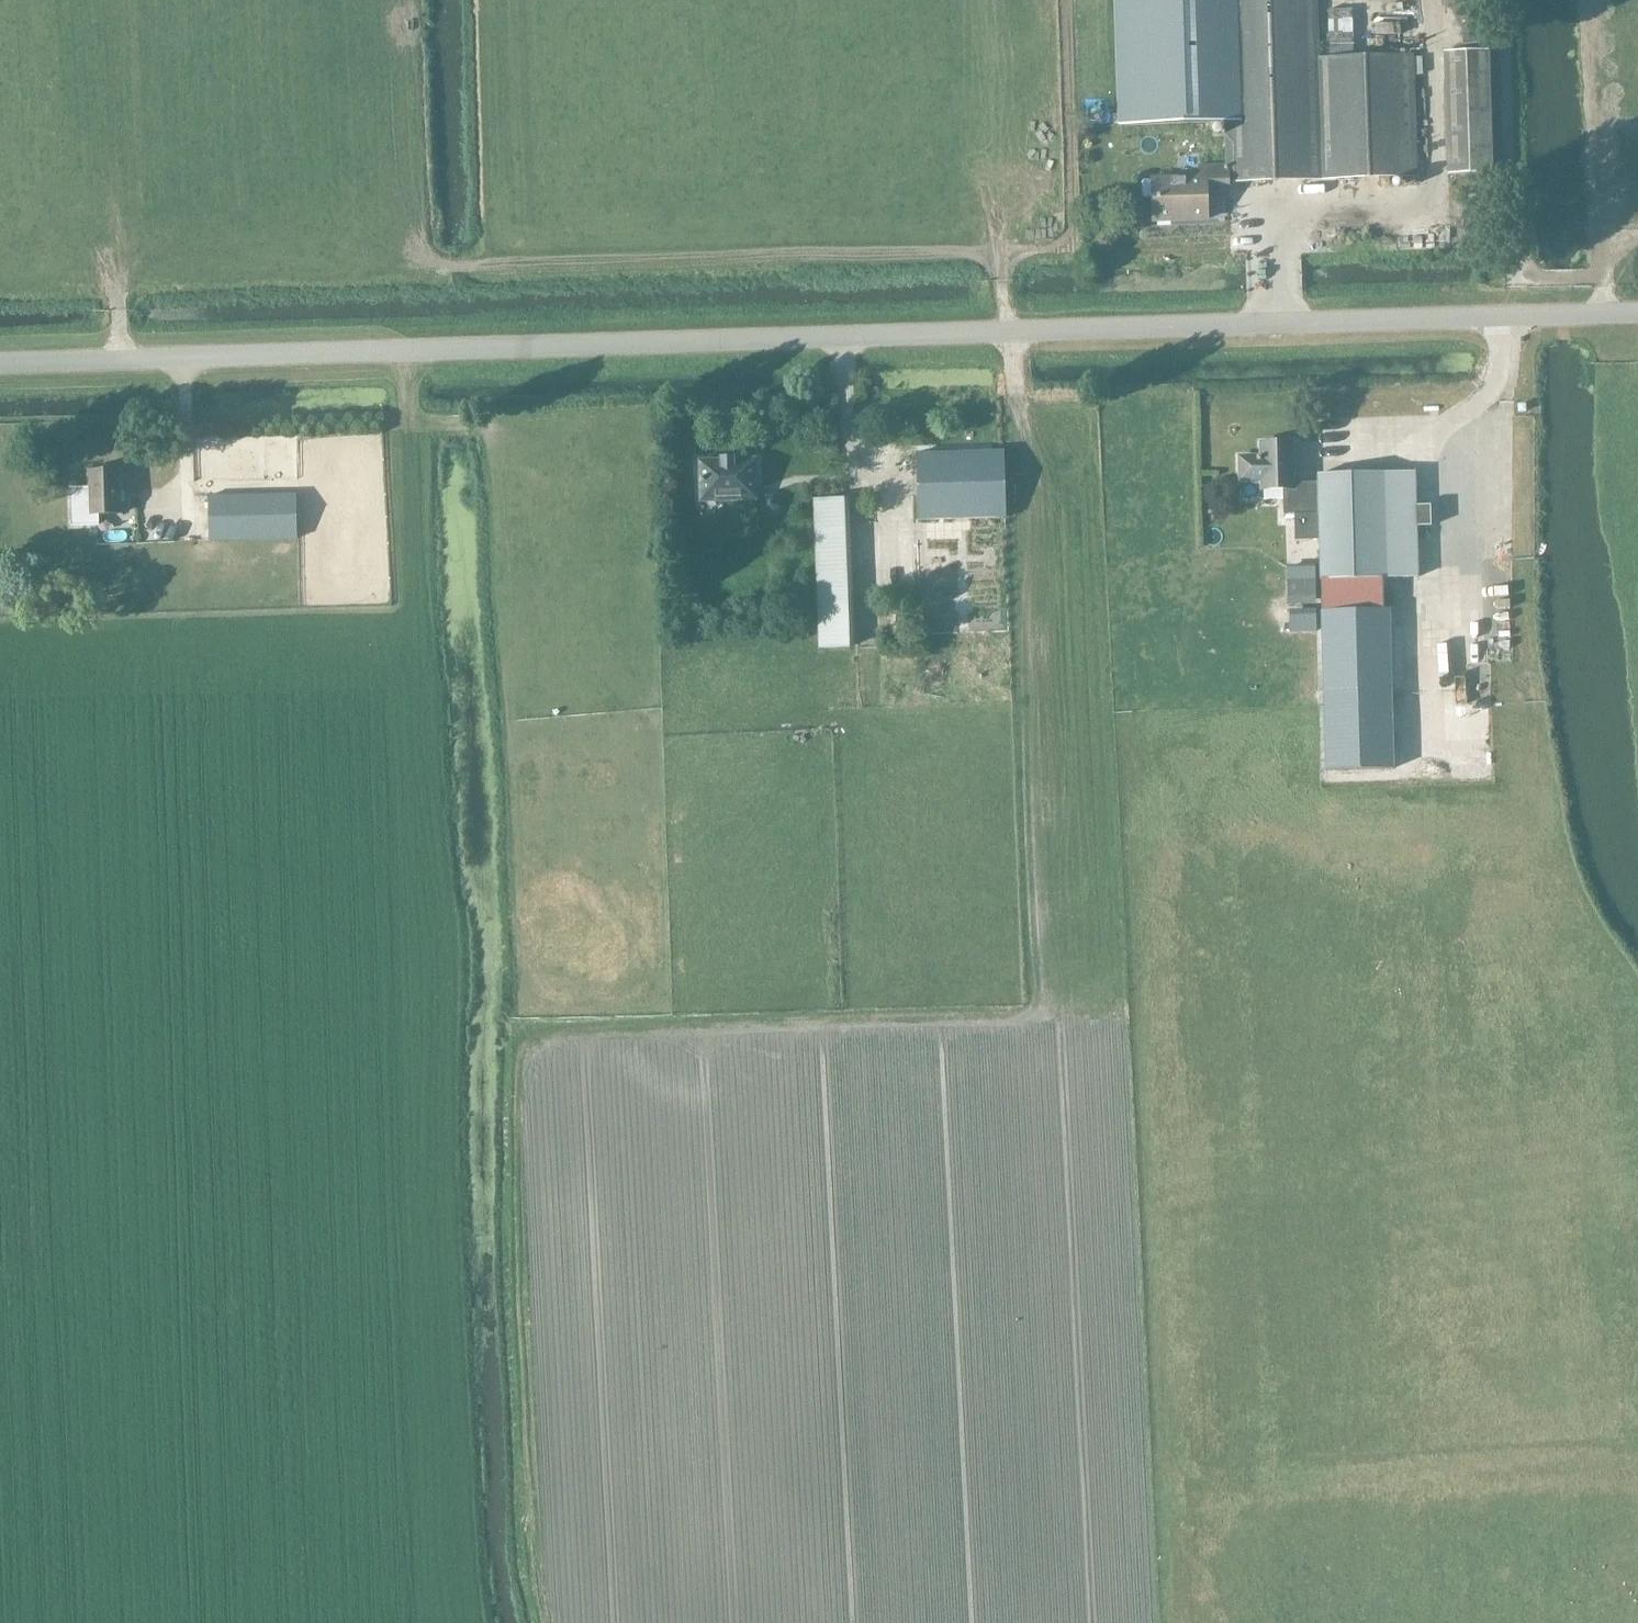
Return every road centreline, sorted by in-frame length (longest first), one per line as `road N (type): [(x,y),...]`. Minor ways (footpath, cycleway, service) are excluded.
road 1 (unclassified): [(0,366),(1637,316)]

